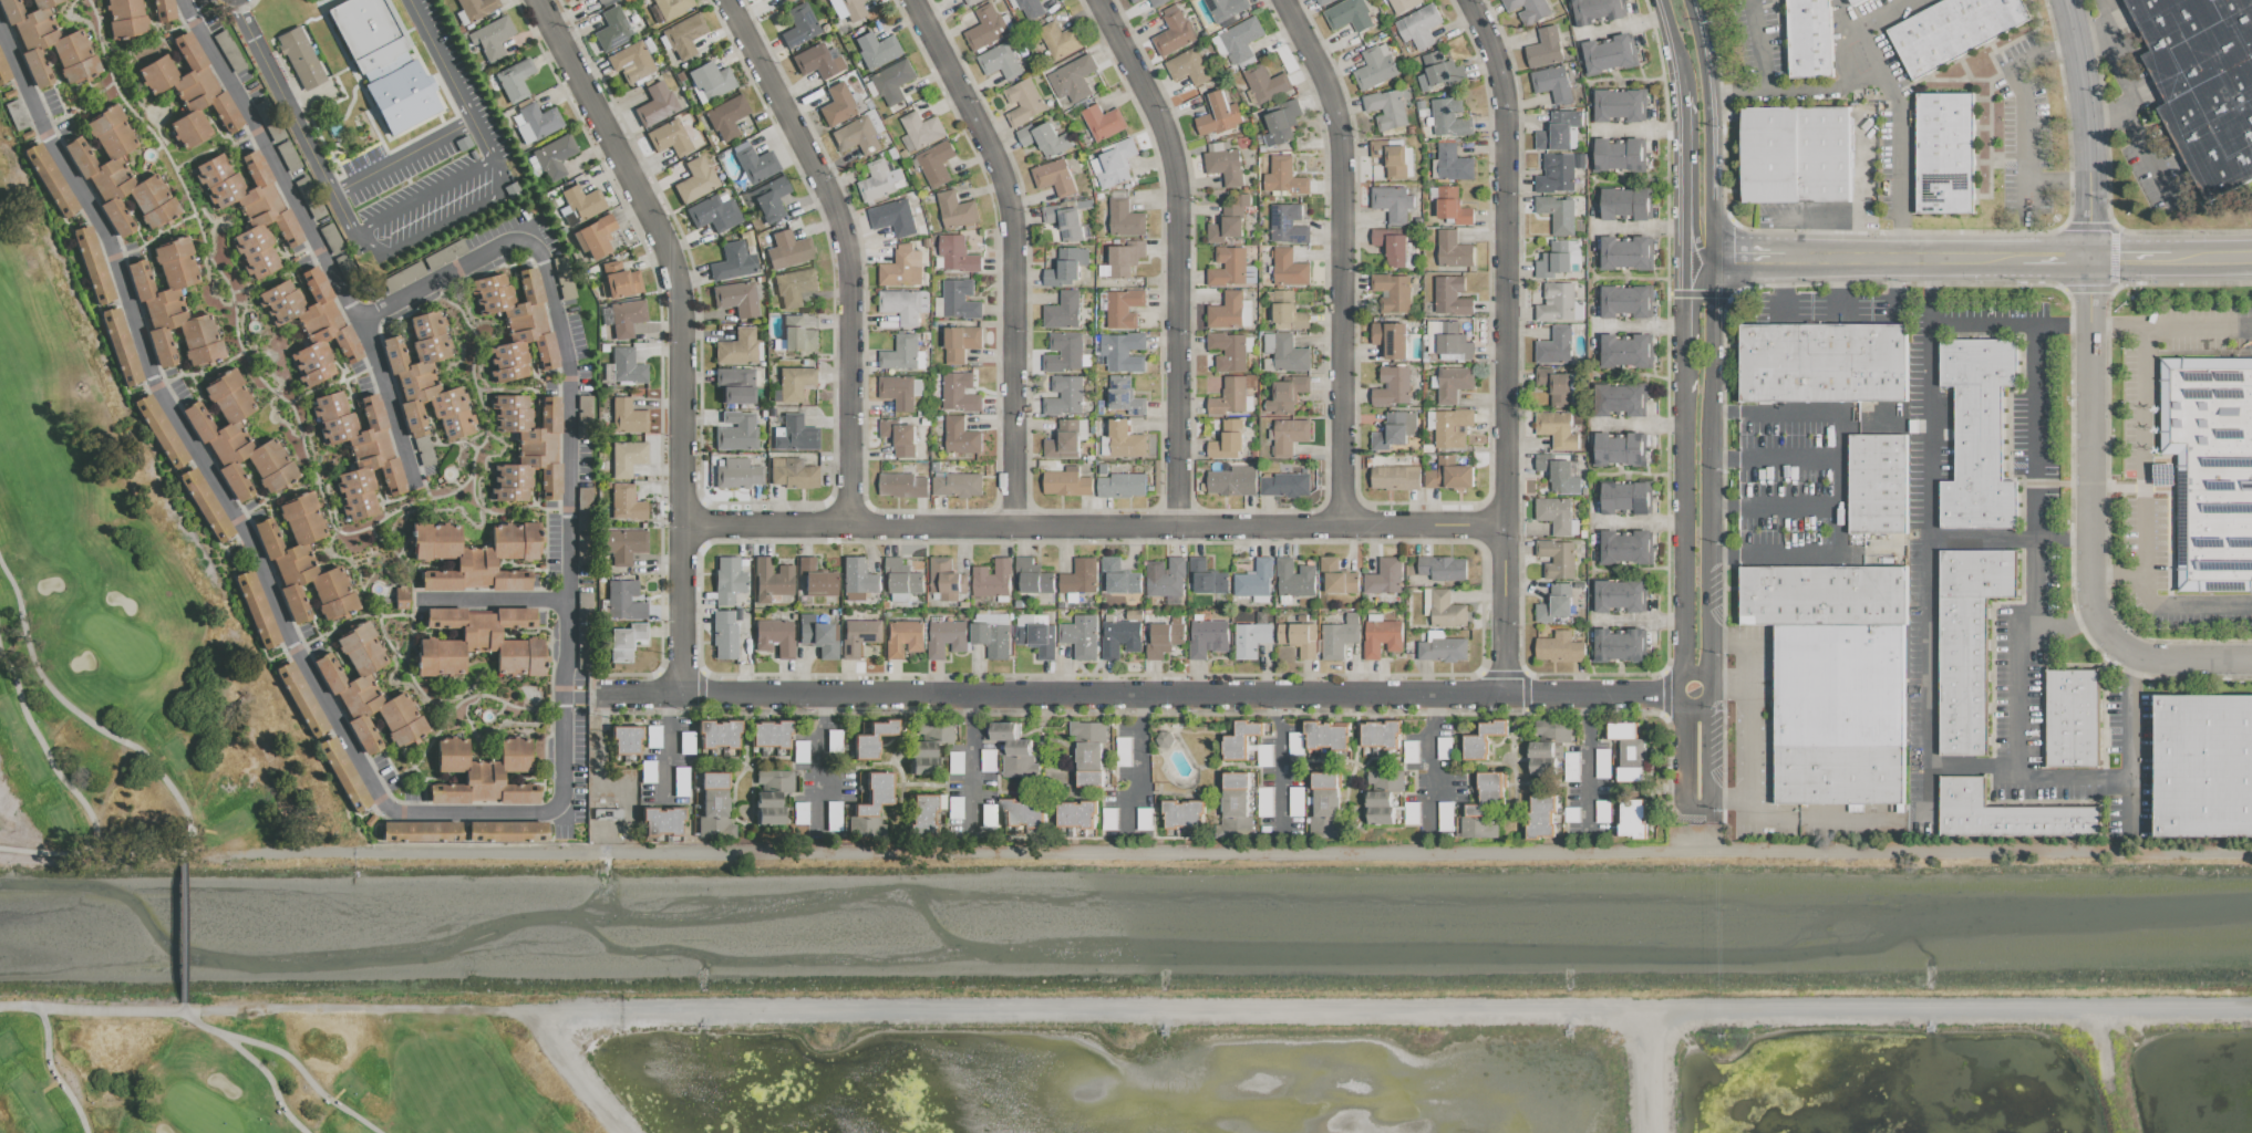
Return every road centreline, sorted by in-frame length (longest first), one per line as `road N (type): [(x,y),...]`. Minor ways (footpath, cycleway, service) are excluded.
road 1 (residential): [(1706,694),(602,696)]
road 2 (residential): [(0,33),(37,117),(109,243),(154,386),(238,519),(293,644),(378,800),(401,813),(549,817)]
road 3 (residential): [(1501,522),(680,531)]
road 4 (residential): [(2067,0),(2086,114),(2095,610),(2120,645),(2178,659),(2251,659)]
road 5 (residential): [(538,0),(670,250),(684,309),(682,695)]
road 6 (residential): [(1467,0),(1491,45),(1505,117),(1501,692)]
road 7 (residential): [(732,0),(831,194),(856,282),(856,528)]
road 8 (residential): [(914,0),(991,149),(1014,224),(1022,530)]
road 9 (residential): [(1099,0),(1168,132),(1177,197),(1184,528)]
road 10 (residential): [(1285,0),(1334,96),(1345,170),(1351,528)]
road 11 (residential): [(183,0),(373,347),(412,484)]
road 12 (residential): [(1685,396),(1684,810),(1705,810)]
road 13 (residential): [(1706,555),(1712,256)]
road 14 (tertiary): [(1712,256),(1707,92),(1690,0)]
road 15 (tertiary): [(2011,254),(1791,254)]
road 16 (residential): [(1685,93),(1687,290)]
road 17 (tertiary): [(1685,93),(1692,237),(1712,256)]
road 18 (residential): [(566,671),(562,800),(549,817)]
road 19 (residential): [(419,603),(567,603)]
road 20 (residential): [(1706,694),(1706,555)]
road 21 (residential): [(360,322),(473,262)]

